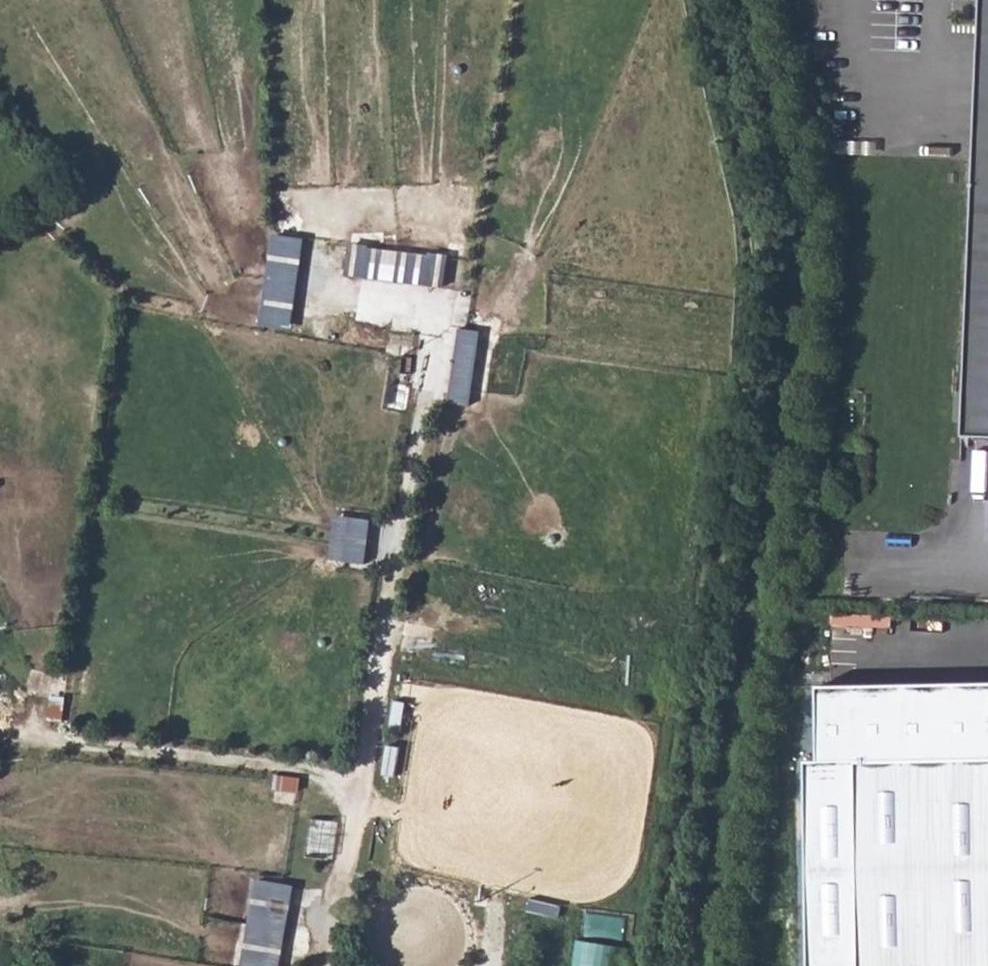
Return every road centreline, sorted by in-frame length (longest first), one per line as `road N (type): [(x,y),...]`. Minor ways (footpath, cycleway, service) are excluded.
road 1 (track): [(667,965),(722,629),(761,302),(756,198),(714,0)]
road 2 (track): [(329,965),(435,331)]

